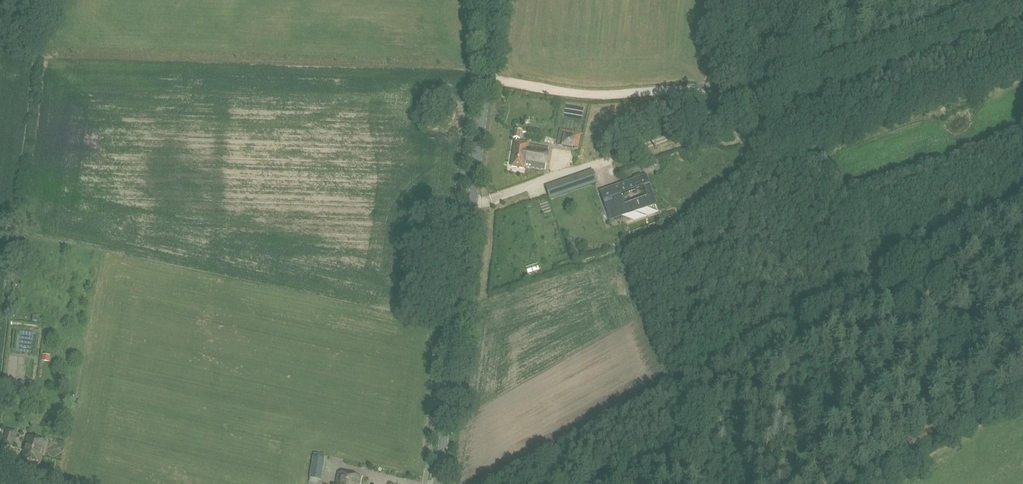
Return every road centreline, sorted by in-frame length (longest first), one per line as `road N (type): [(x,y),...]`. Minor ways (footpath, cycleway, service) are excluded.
road 1 (tertiary): [(437,483),(498,0)]
road 2 (track): [(1022,8),(746,107)]
road 3 (track): [(746,107),(472,206)]
road 4 (track): [(746,107),(695,90),(602,94),(488,80)]

